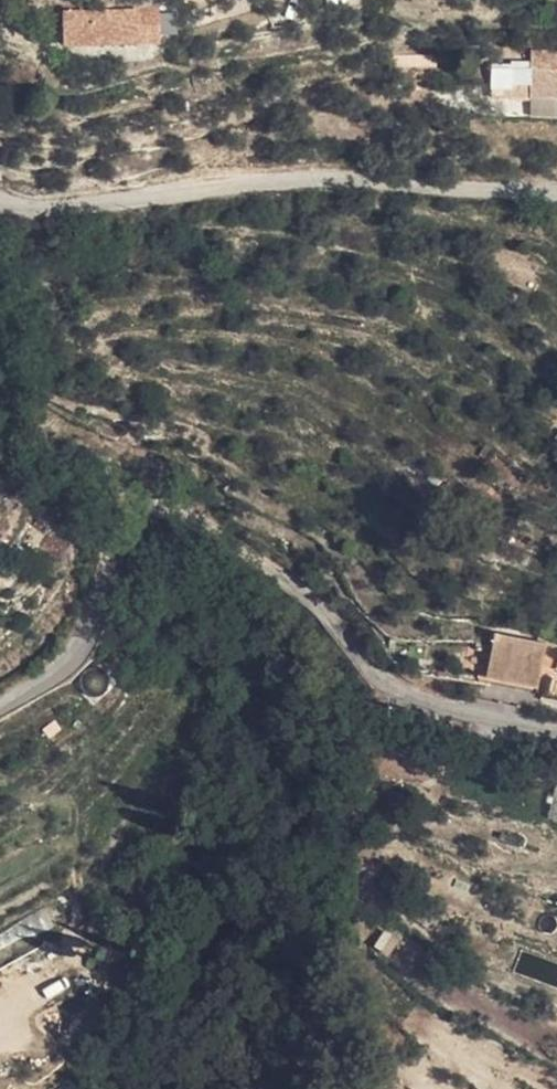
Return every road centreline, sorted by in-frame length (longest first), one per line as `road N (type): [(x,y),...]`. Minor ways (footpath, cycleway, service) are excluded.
road 1 (unclassified): [(556,727),(412,701),(375,677),(330,622),(266,566),(208,540),(162,534),(131,554),(63,661),(0,705)]
road 2 (unclassified): [(556,195),(439,179),(270,183),(22,207),(0,199)]

